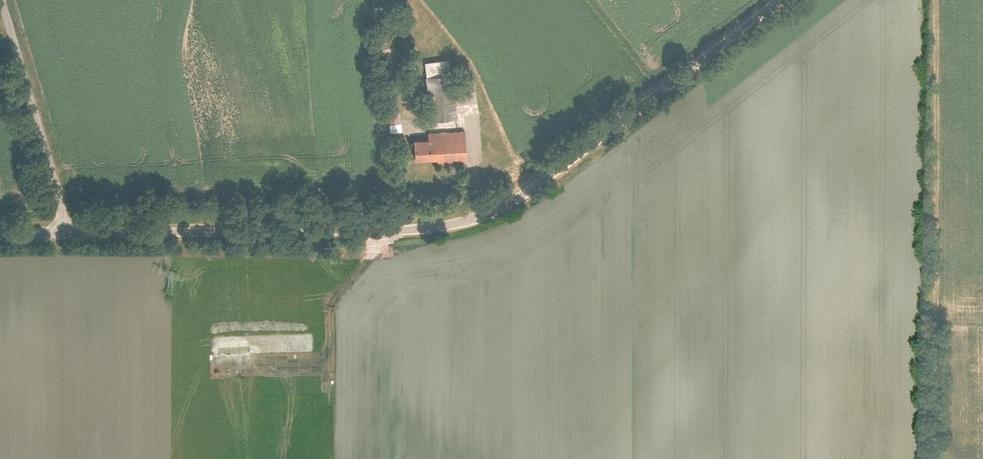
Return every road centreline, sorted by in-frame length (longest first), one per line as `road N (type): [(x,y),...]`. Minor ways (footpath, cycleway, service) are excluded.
road 1 (unclassified): [(773,0),(519,194),(479,214),(420,228),(66,229)]
road 2 (track): [(932,458),(931,0)]
road 3 (unclassified): [(66,229),(0,7)]

